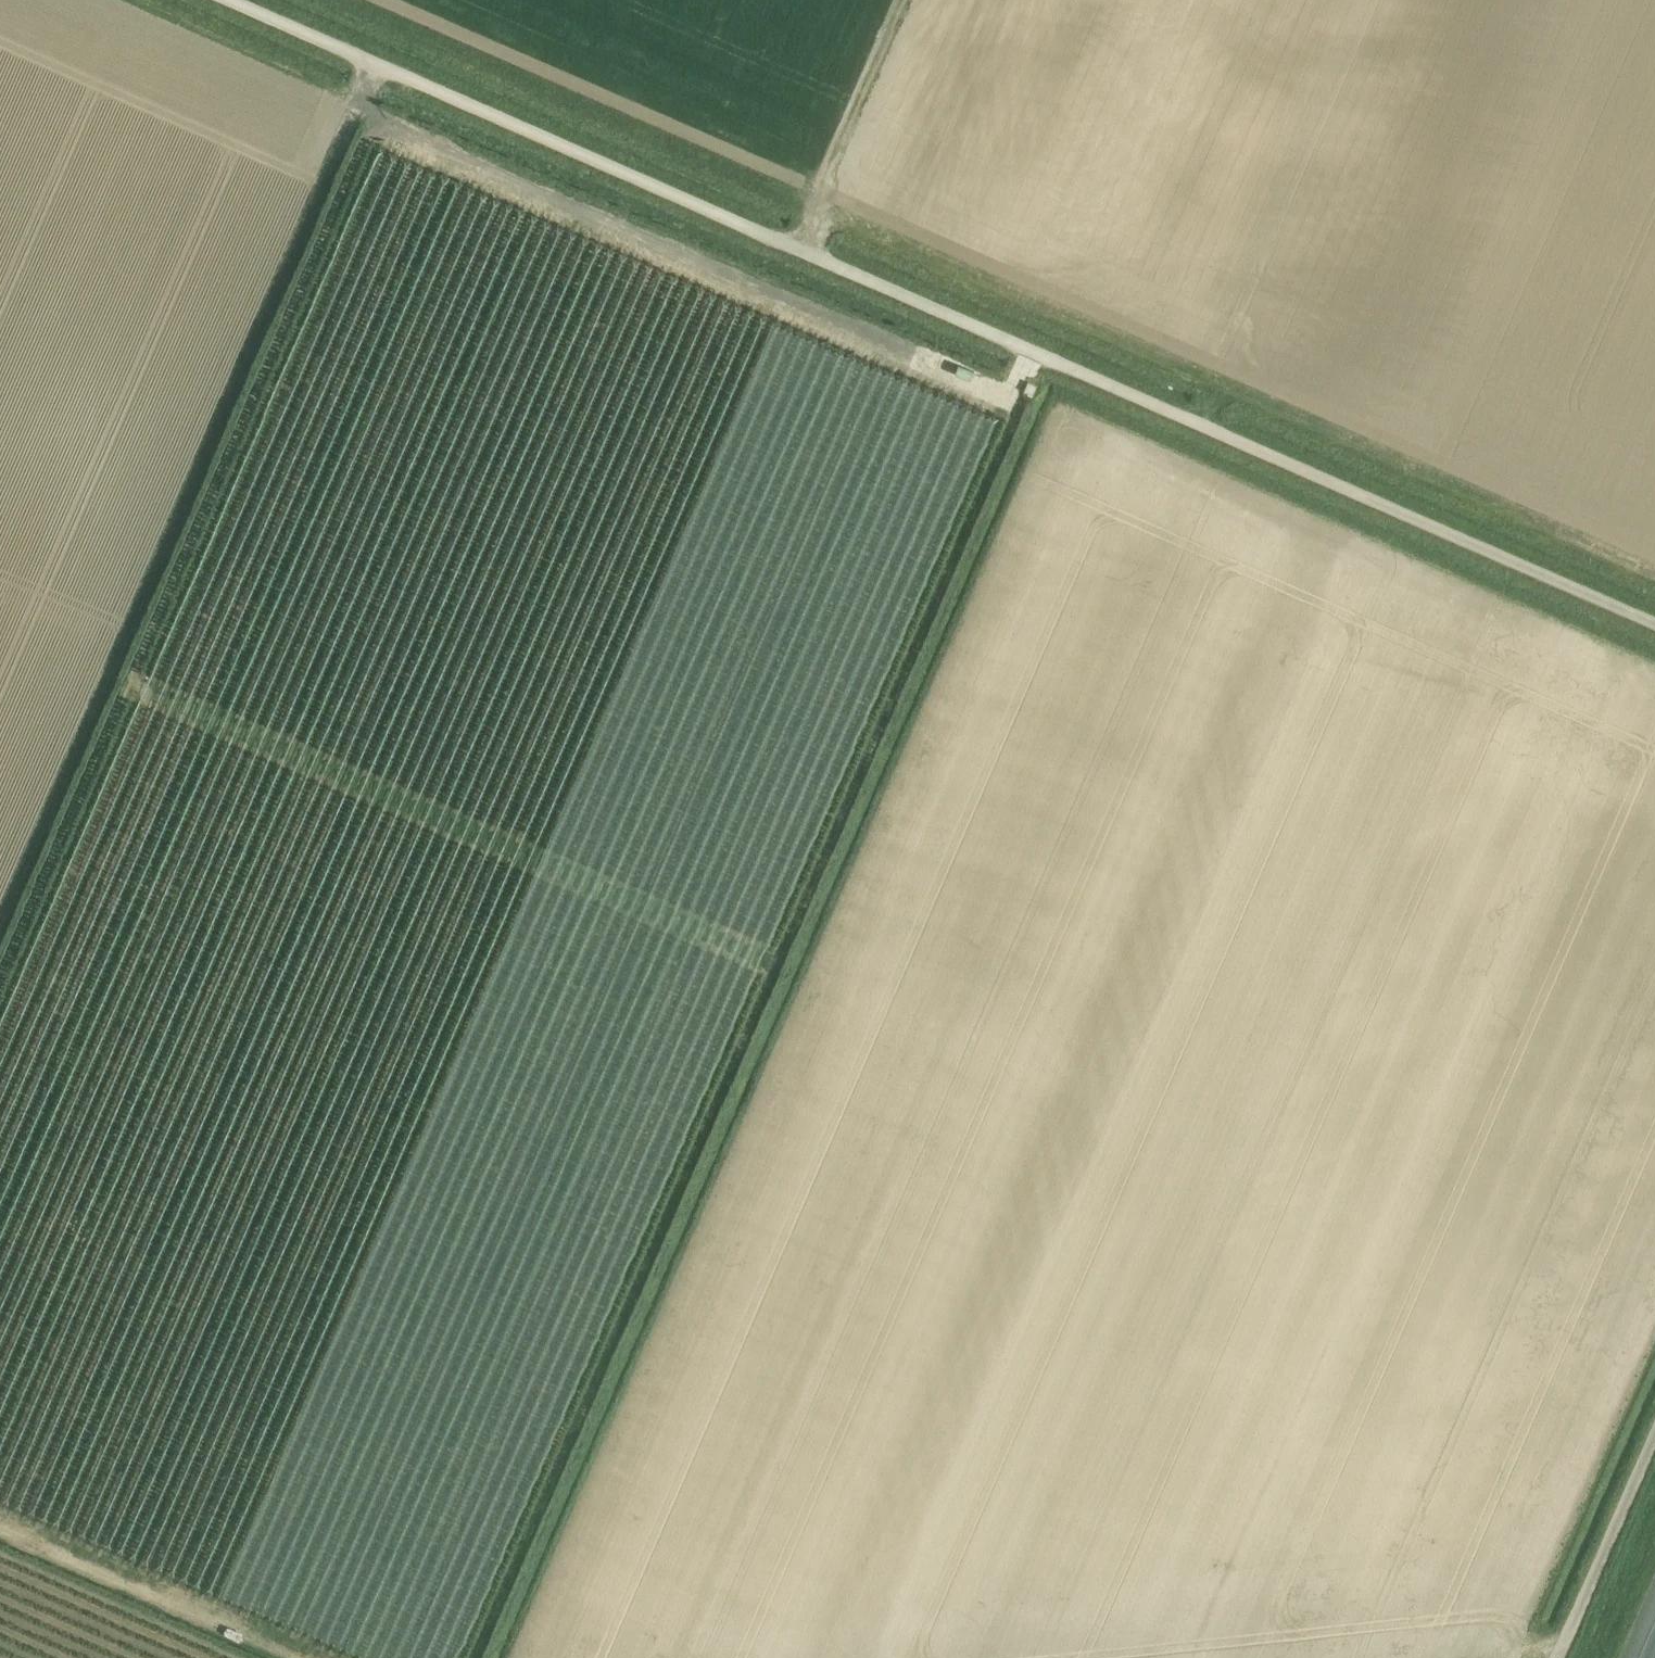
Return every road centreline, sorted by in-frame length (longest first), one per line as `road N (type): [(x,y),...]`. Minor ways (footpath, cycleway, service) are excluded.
road 1 (unclassified): [(1654,624),(226,0)]
road 2 (unclassified): [(1654,1428),(1554,1657)]

